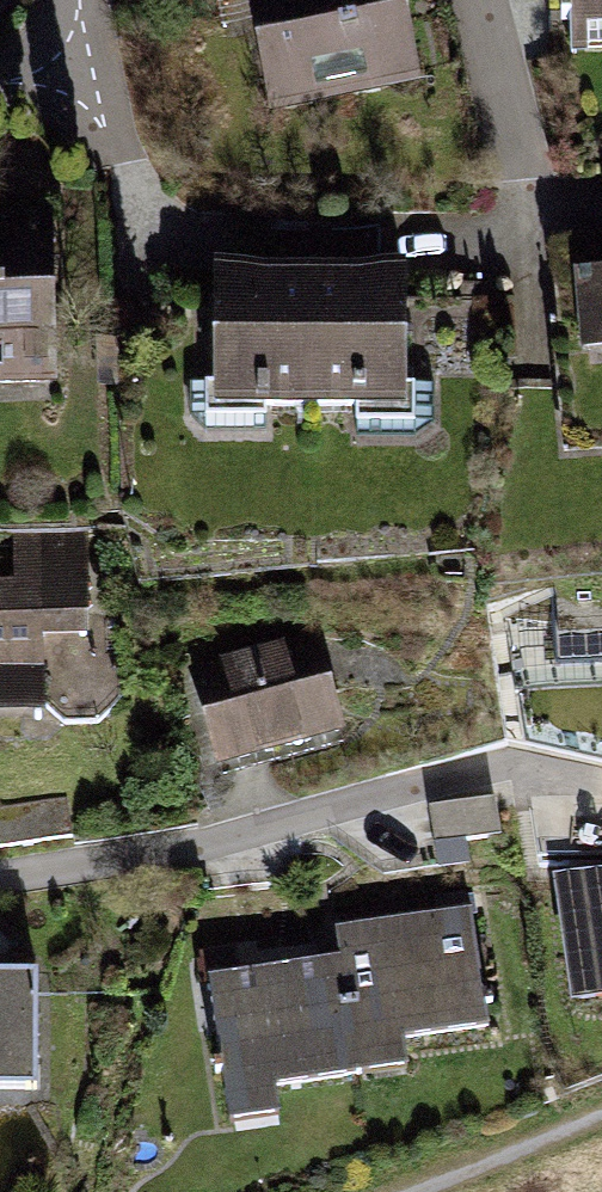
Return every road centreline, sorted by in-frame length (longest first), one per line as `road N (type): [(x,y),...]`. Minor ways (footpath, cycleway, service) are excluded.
road 1 (residential): [(0,83),(94,81),(77,0)]

